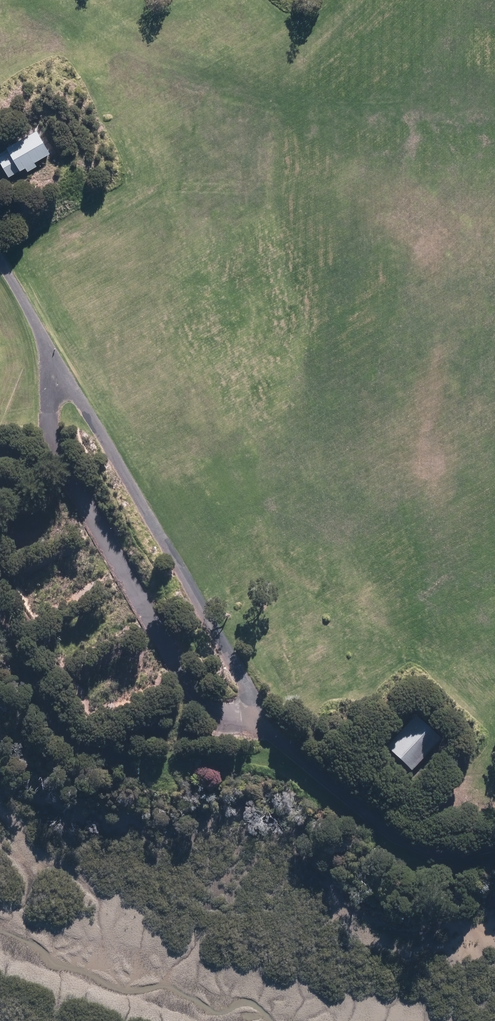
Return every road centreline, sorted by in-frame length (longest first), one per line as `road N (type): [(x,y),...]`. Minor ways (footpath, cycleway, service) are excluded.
road 1 (track): [(0,265),(273,733),(405,846),(447,858),(494,849)]
road 2 (track): [(46,340),(50,434),(203,707),(273,733)]

